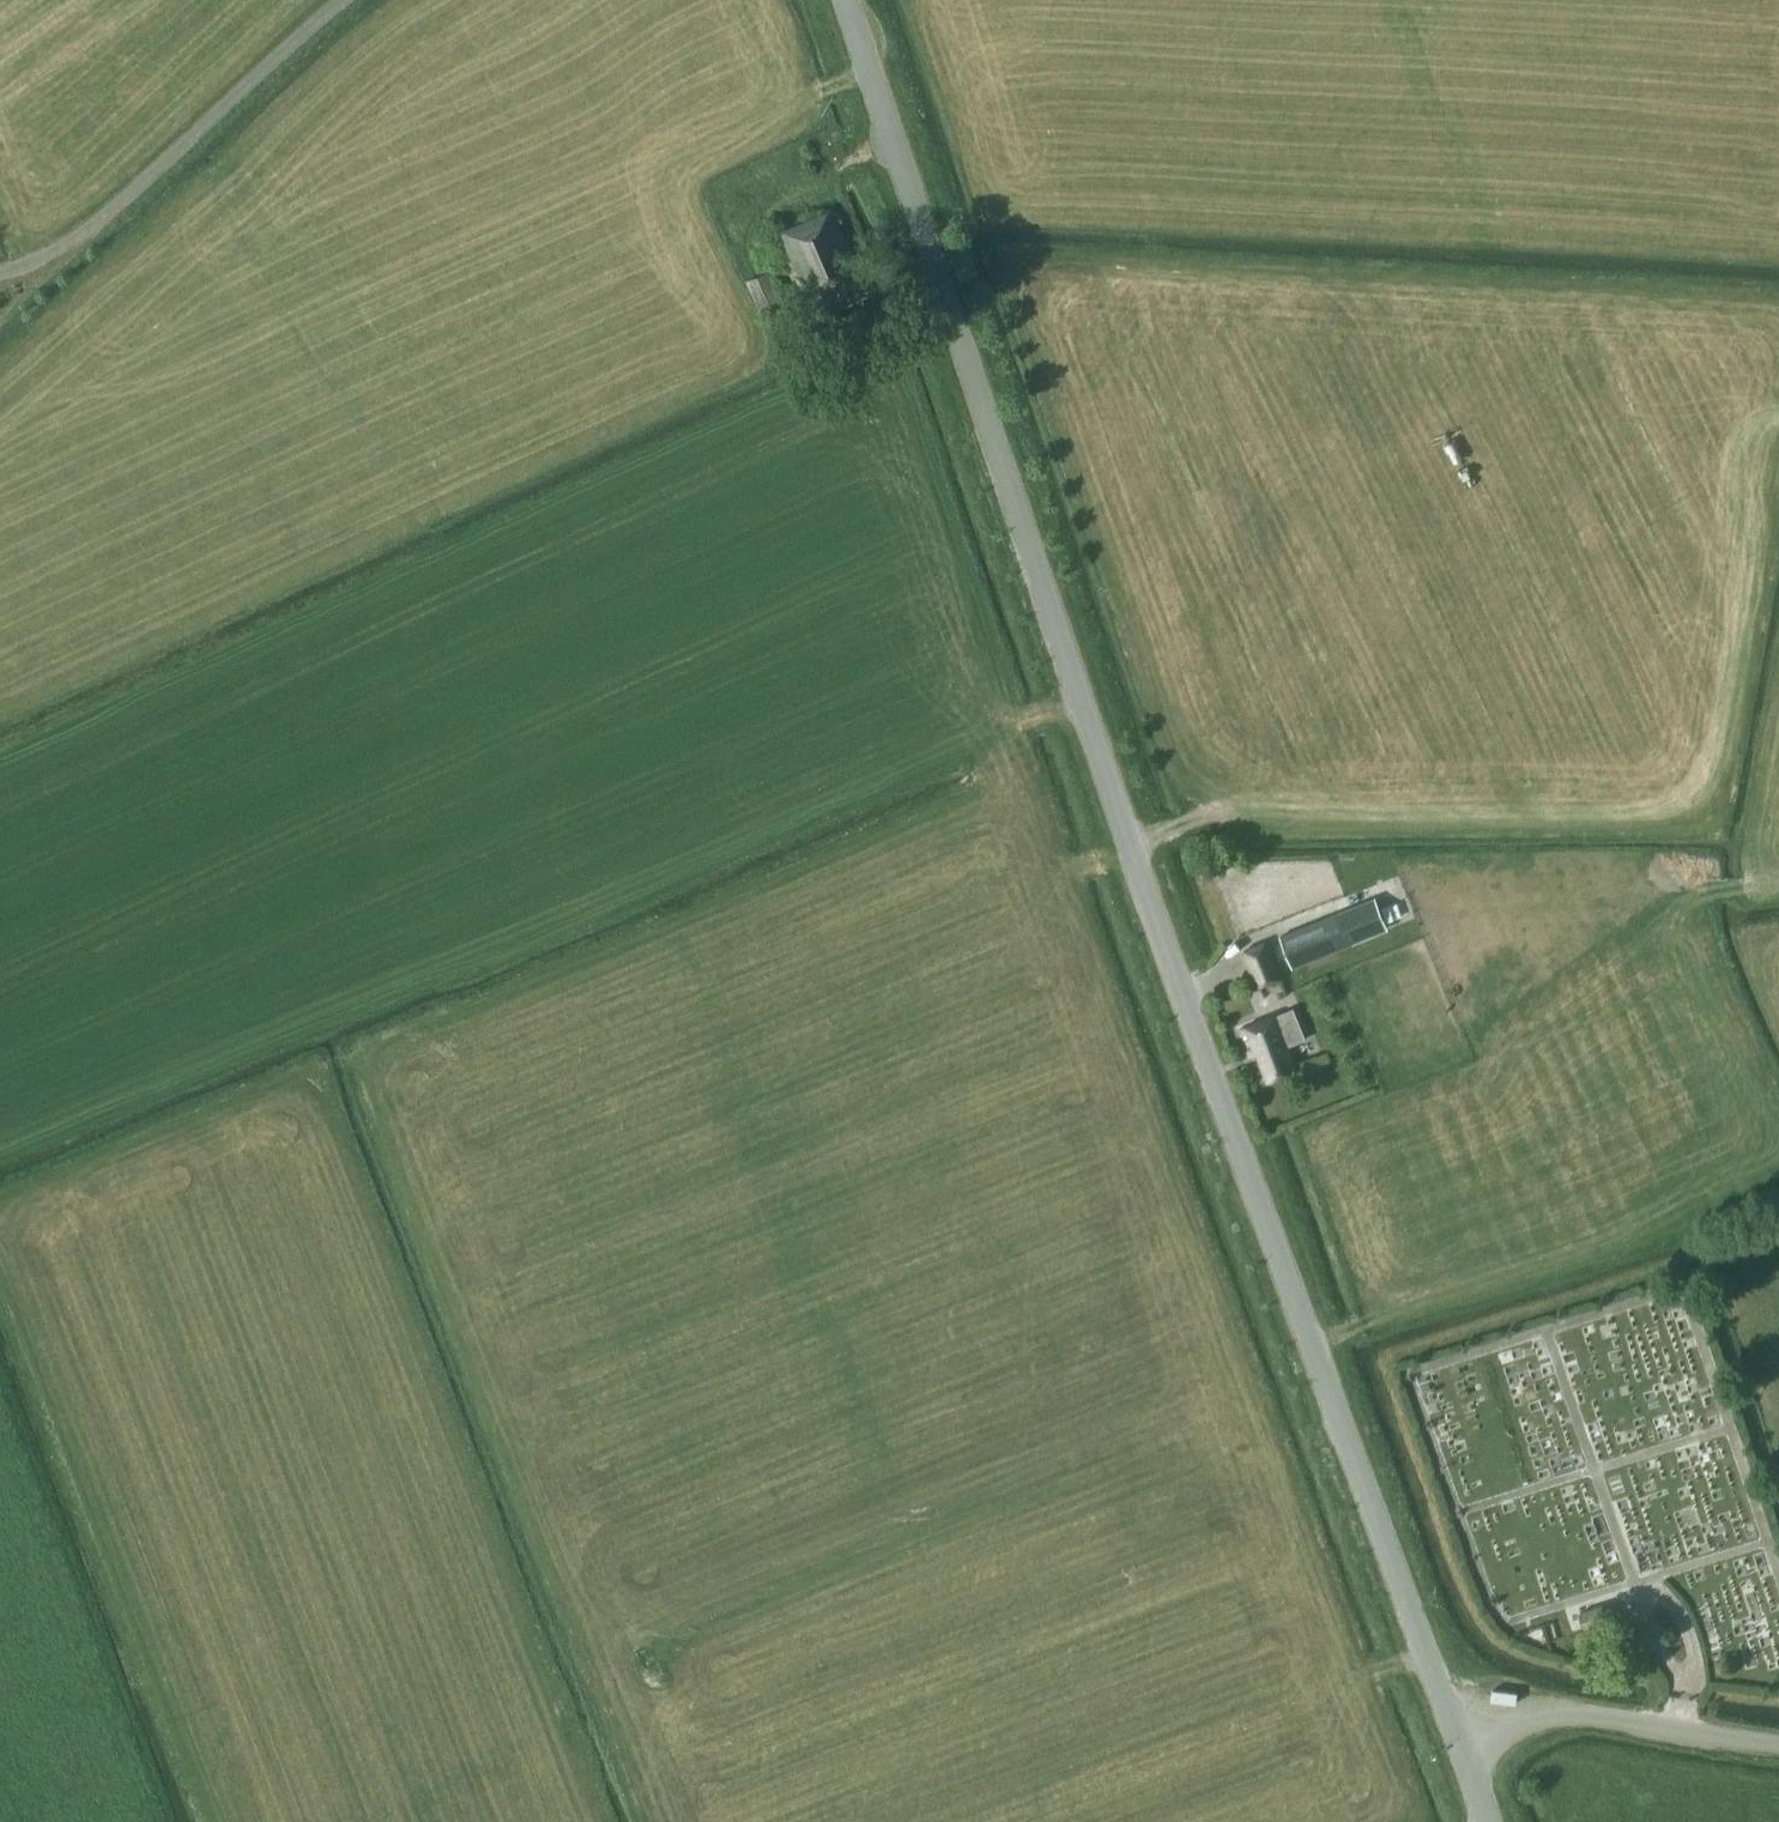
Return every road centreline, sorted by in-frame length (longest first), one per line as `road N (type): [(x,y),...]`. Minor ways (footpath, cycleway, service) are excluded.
road 1 (unclassified): [(1461,1746),(1182,991),(846,0)]
road 2 (residential): [(1778,1742),(1583,1712),(1535,1718),(1461,1746)]

